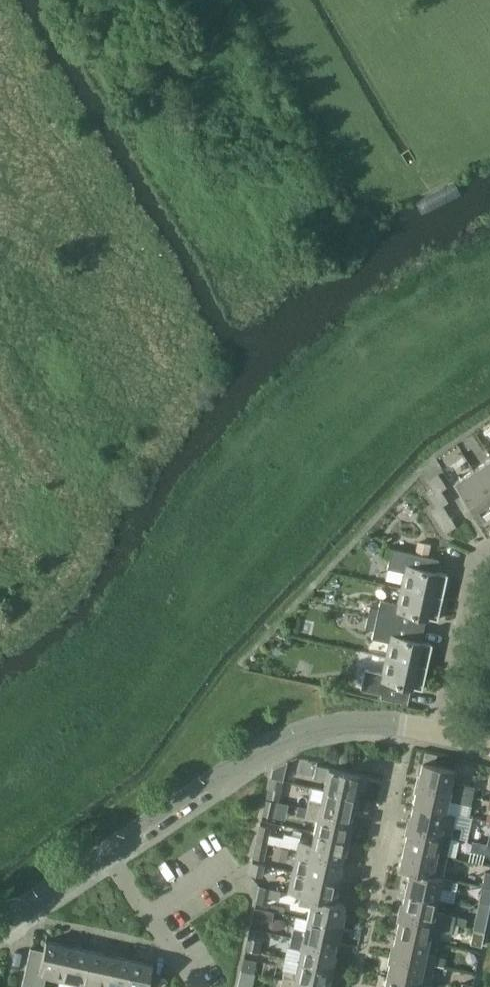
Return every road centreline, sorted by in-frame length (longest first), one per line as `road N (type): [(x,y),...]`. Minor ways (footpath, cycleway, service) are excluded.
road 1 (track): [(131,600),(155,553),(303,383),(456,280),(489,286)]
road 2 (tertiary): [(109,854),(251,757),(324,728),(443,727)]
road 3 (residential): [(405,762),(352,986)]
road 4 (residential): [(489,550),(474,573),(443,727)]
road 5 (residential): [(198,986),(109,854)]
road 6 (tertiary): [(0,927),(109,854)]

